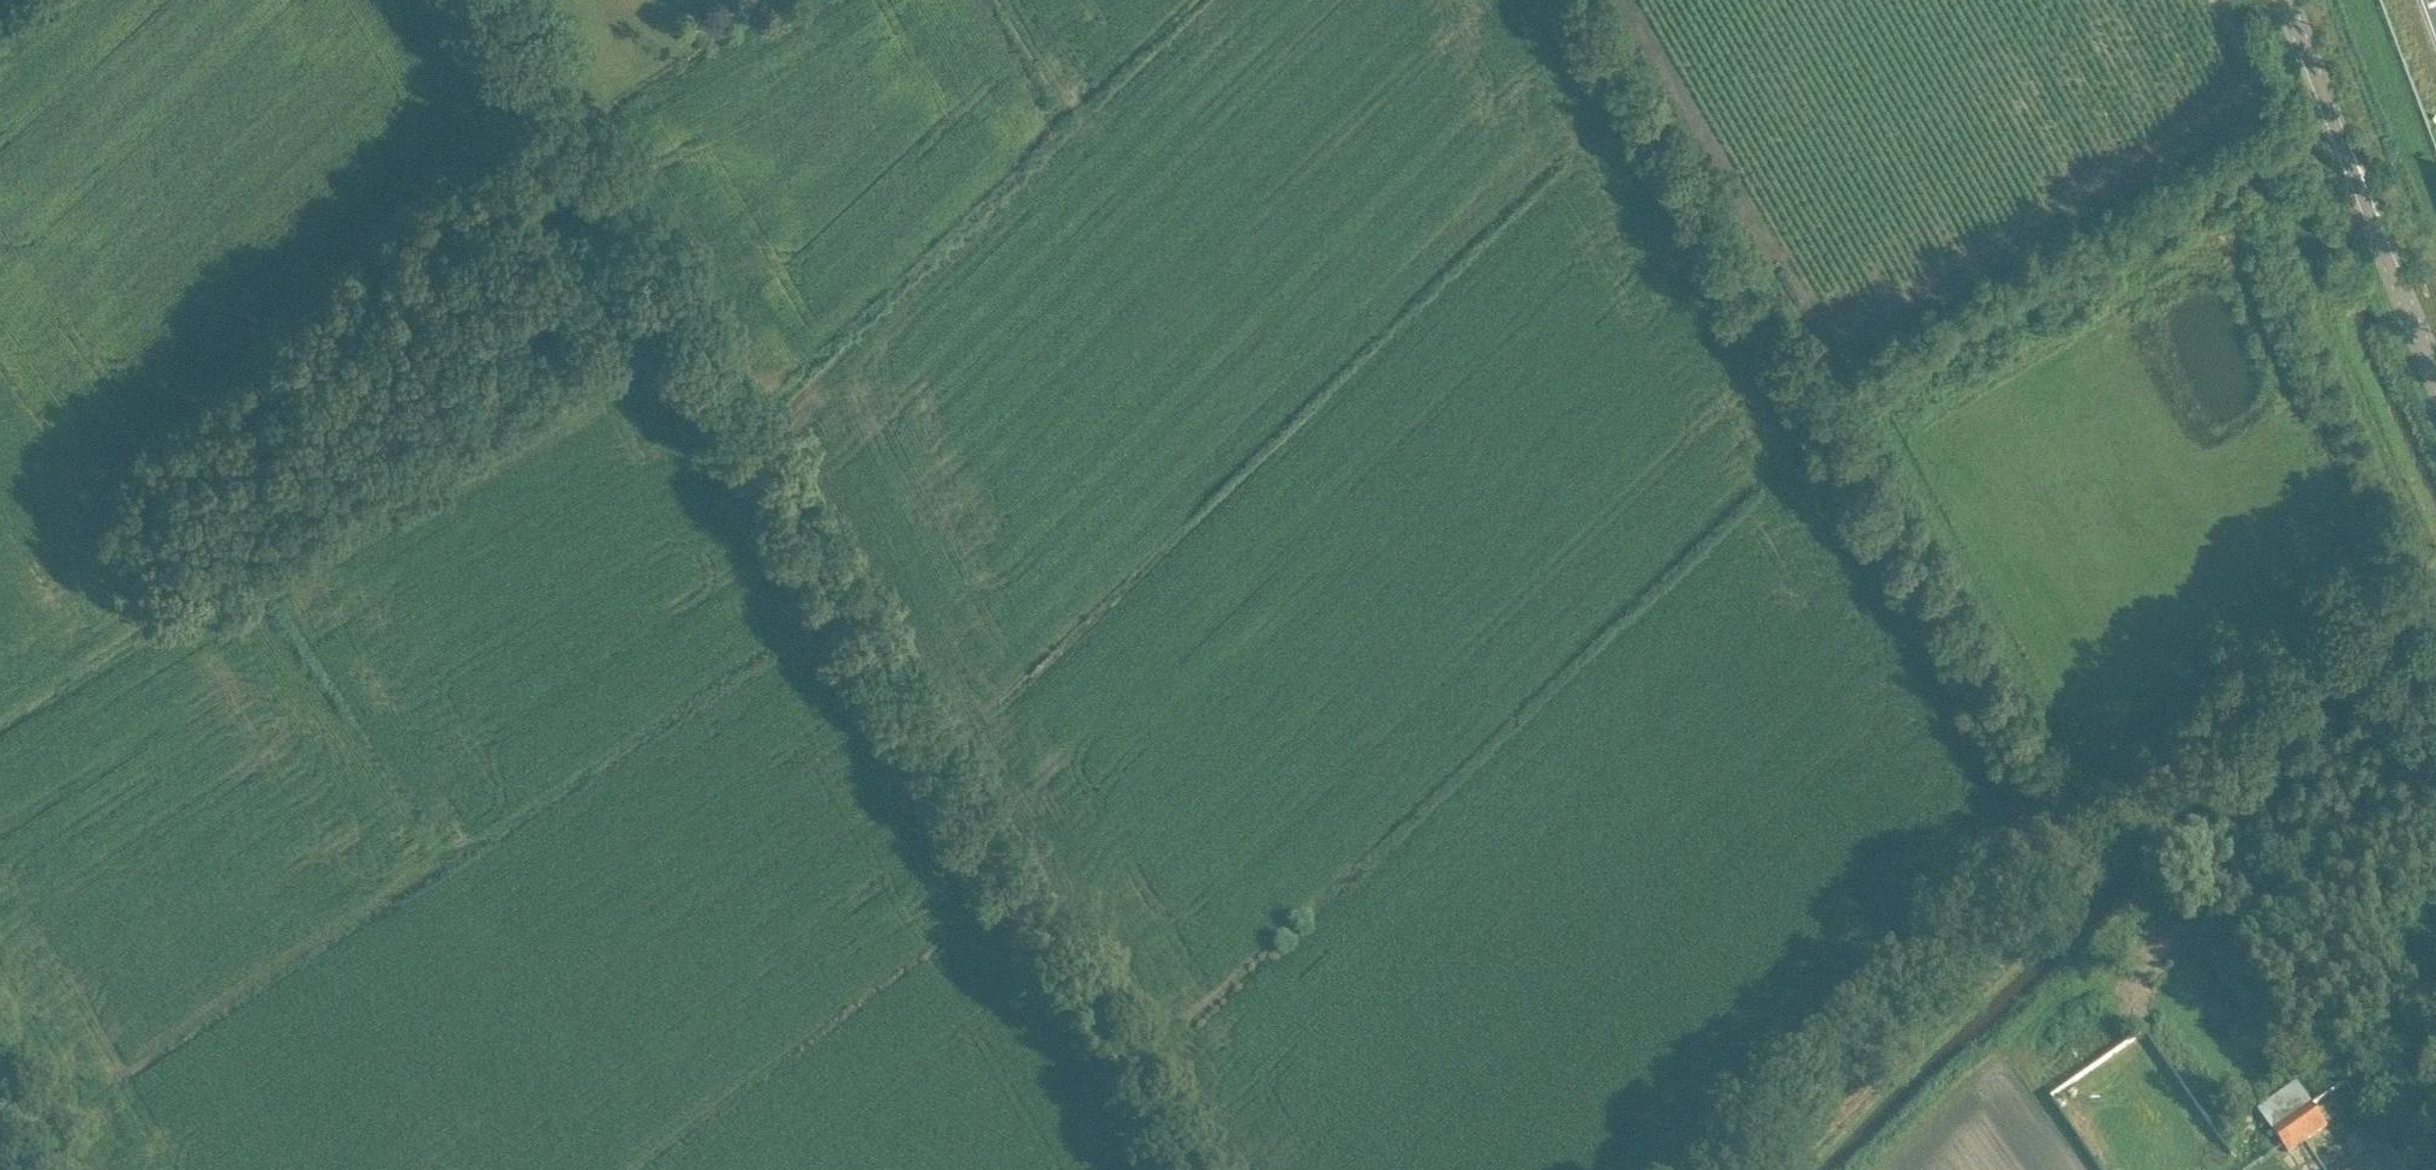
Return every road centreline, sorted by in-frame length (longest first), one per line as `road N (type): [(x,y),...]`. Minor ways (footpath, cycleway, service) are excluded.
road 1 (track): [(2435,663),(2379,578),(1739,1169)]
road 2 (unclassified): [(2435,385),(2276,0)]

